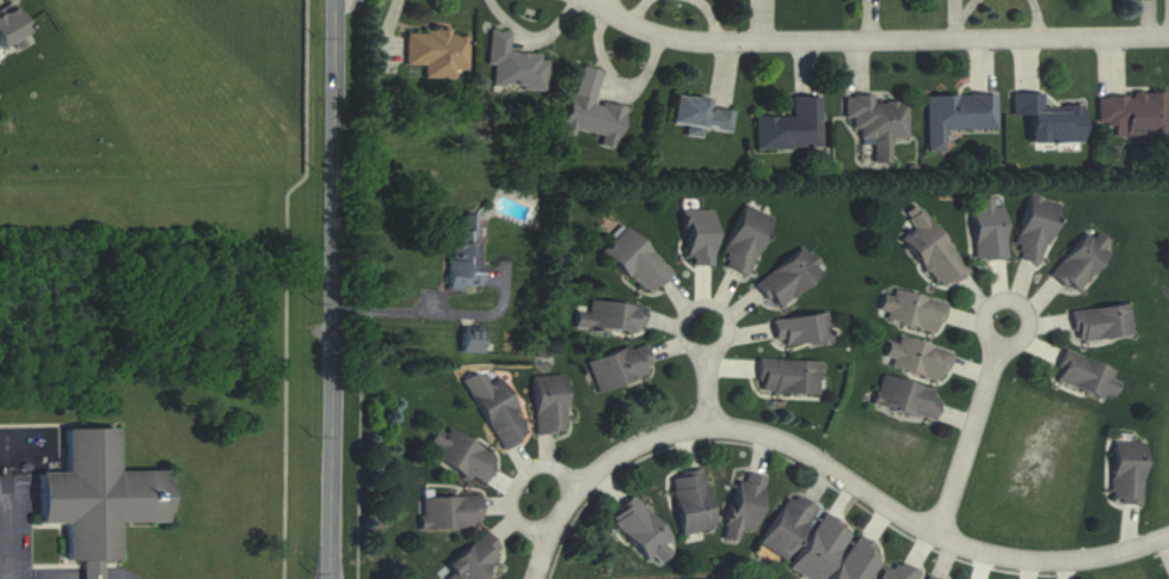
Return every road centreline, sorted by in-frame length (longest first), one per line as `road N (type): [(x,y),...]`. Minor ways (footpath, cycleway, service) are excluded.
road 1 (residential): [(534,578),(570,500),(605,461),(638,442),(702,424),(769,432),(927,529),(996,553),(1076,559),(1168,536)]
road 2 (residential): [(593,0),(633,24),(705,42),(1168,34)]
road 3 (tertiary): [(332,578),(336,0)]
road 4 (residential): [(936,532),(1001,346)]
road 5 (residential): [(1025,340),(992,344),(980,322),(985,307),(998,297),(1023,301),(1033,325),(1025,340)]
road 6 (residential): [(721,346),(699,352),(685,344),(684,315),(696,306),(719,309),(728,324),(721,346)]
road 7 (residential): [(549,536),(515,505),(522,475),(554,464),(585,482)]

